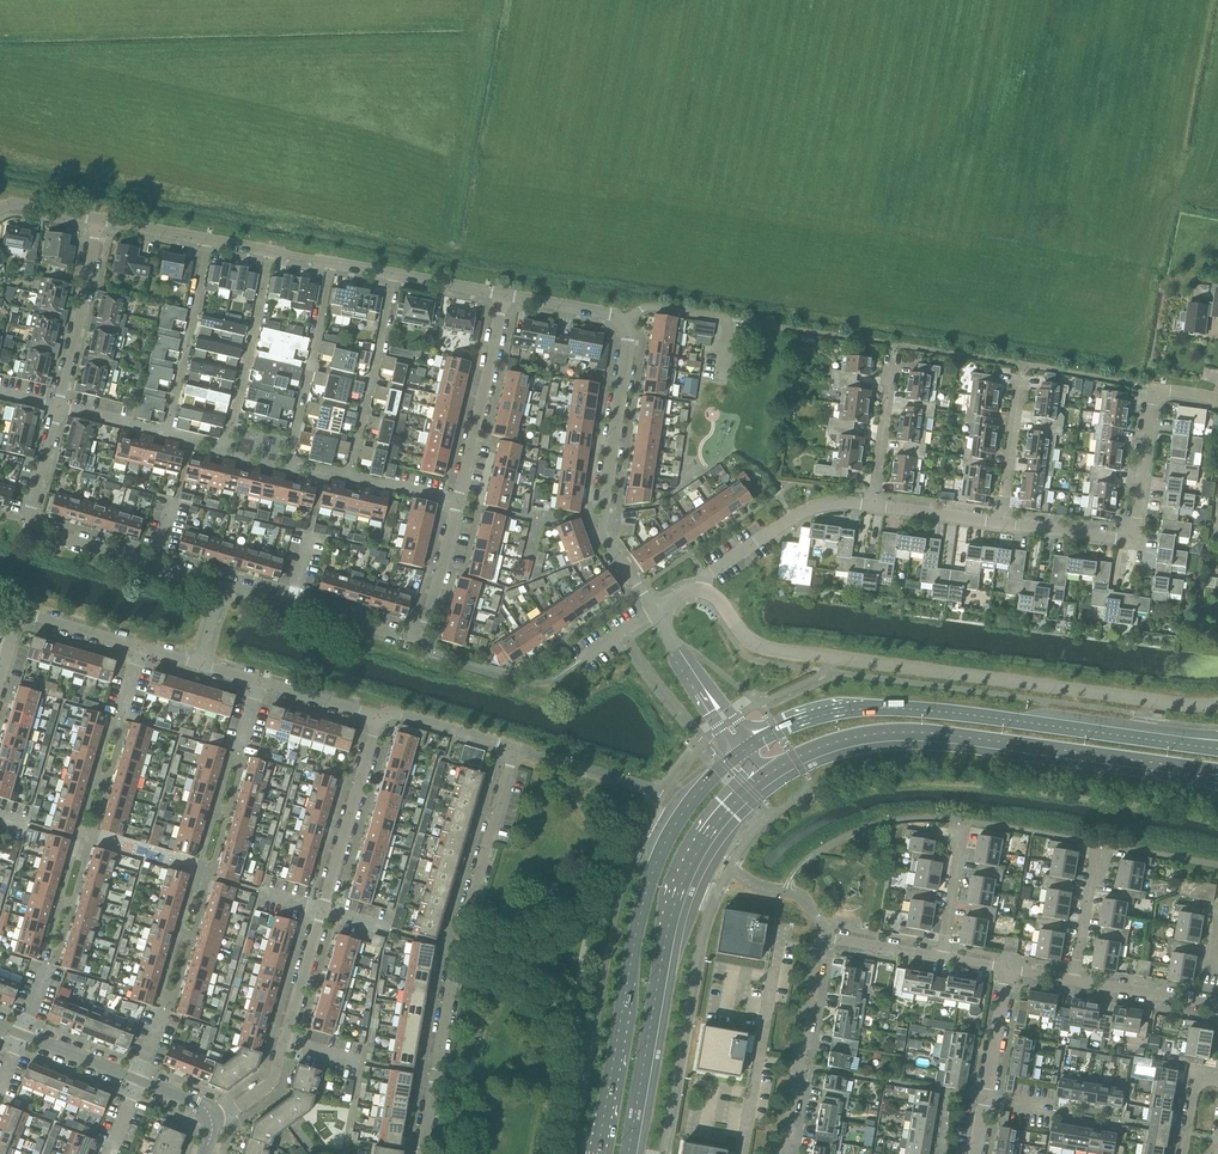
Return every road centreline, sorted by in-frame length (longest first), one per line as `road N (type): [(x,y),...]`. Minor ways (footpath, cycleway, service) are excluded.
road 1 (residential): [(422,1153),(456,948),(517,748),(379,715)]
road 2 (unclassified): [(1217,705),(761,646),(705,589)]
road 3 (primary): [(1217,748),(874,708),(809,715),(752,742)]
road 4 (primary): [(765,779),(852,743),(925,737),(1217,775)]
road 5 (primary): [(736,752),(692,798),(648,874),(598,1153)]
road 6 (primary): [(630,1153),(680,886),(712,827),(765,779)]
road 7 (residential): [(223,582),(36,529),(29,521),(58,407)]
road 8 (residential): [(654,611),(604,525),(628,340),(624,323)]
road 9 (residential): [(1003,521),(1133,540),(1155,388)]
road 10 (unclassified): [(783,1153),(827,937)]
road 11 (residential): [(458,502),(504,294)]
road 12 (residential): [(350,478),(396,275)]
road 13 (residential): [(421,638),(223,582)]
road 14 (residential): [(289,464),(332,263)]
road 15 (residential): [(322,910),(379,715)]
road 16 (residential): [(227,450),(271,252)]
road 17 (residential): [(167,434),(211,241)]
road 18 (residential): [(705,589),(712,572),(793,517),(873,505)]
road 19 (residential): [(58,407),(99,219)]
road 20 (residential): [(873,505),(896,346)]
road 21 (residential): [(1003,521),(1023,366)]
road 22 (residential): [(1217,1006),(1075,981)]
road 23 (residential): [(421,638),(458,502)]
road 24 (residential): [(1075,981),(1098,843)]
road 25 (residential): [(942,957),(963,820)]
road 26 (residential): [(283,1040),(322,910)]
road 27 (residential): [(873,505),(1003,521)]
road 28 (unclassified): [(984,1096),(1006,968)]
road 29 (residential): [(140,648),(17,615)]
road 30 (tertiary): [(138,1081),(21,1034)]
road 31 (residential): [(379,715),(260,680)]
road 32 (residential): [(504,294),(624,323)]

